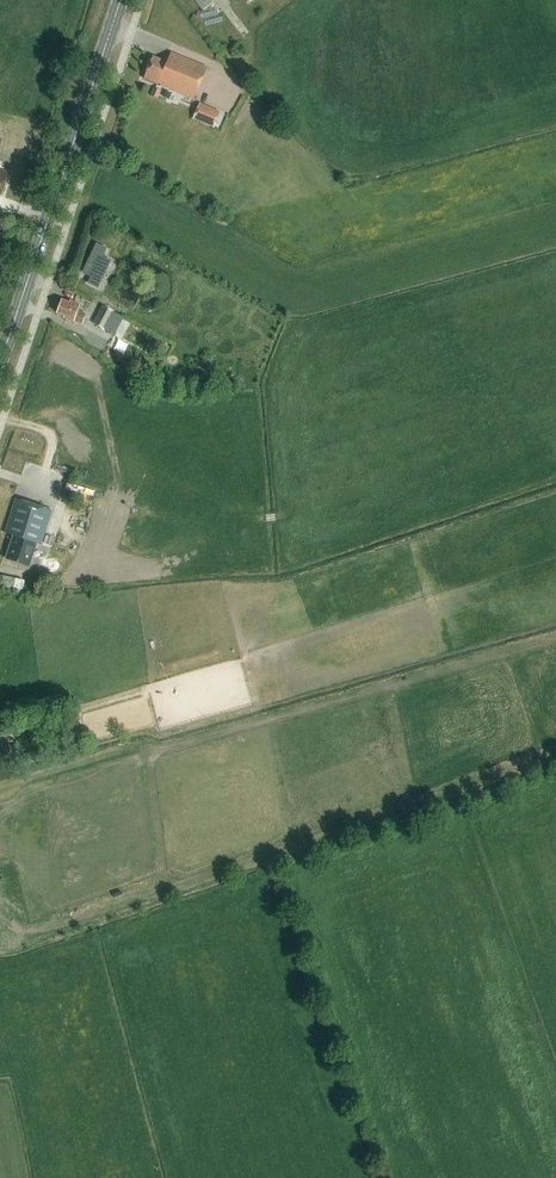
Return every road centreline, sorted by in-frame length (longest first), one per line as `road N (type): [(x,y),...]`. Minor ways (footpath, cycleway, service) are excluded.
road 1 (primary): [(0,363),(120,0)]

